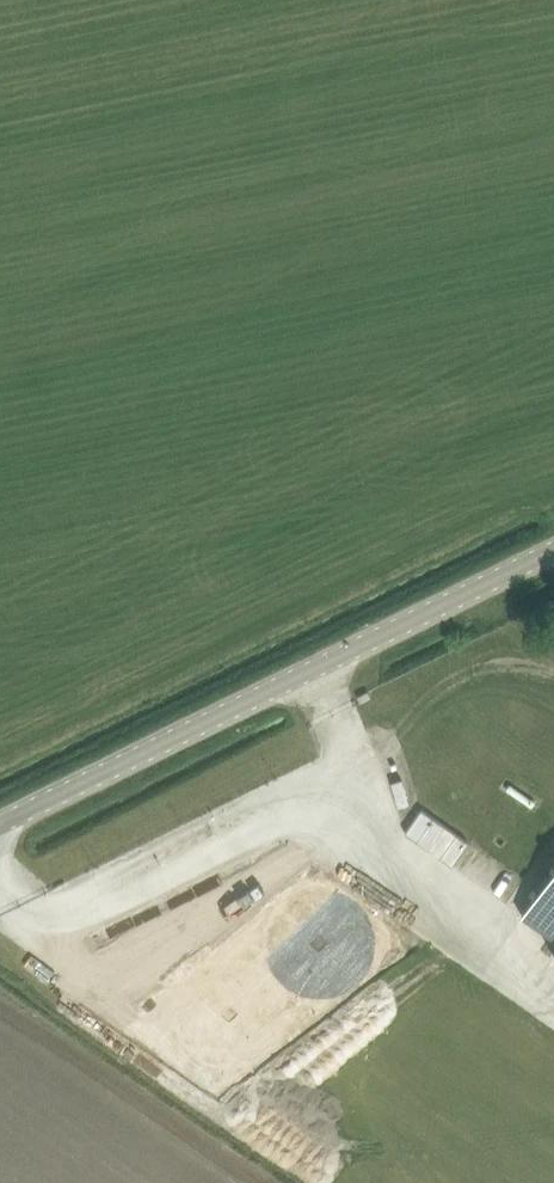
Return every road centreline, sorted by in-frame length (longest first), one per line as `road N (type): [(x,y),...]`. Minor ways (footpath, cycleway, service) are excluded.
road 1 (unclassified): [(0,826),(553,552)]

